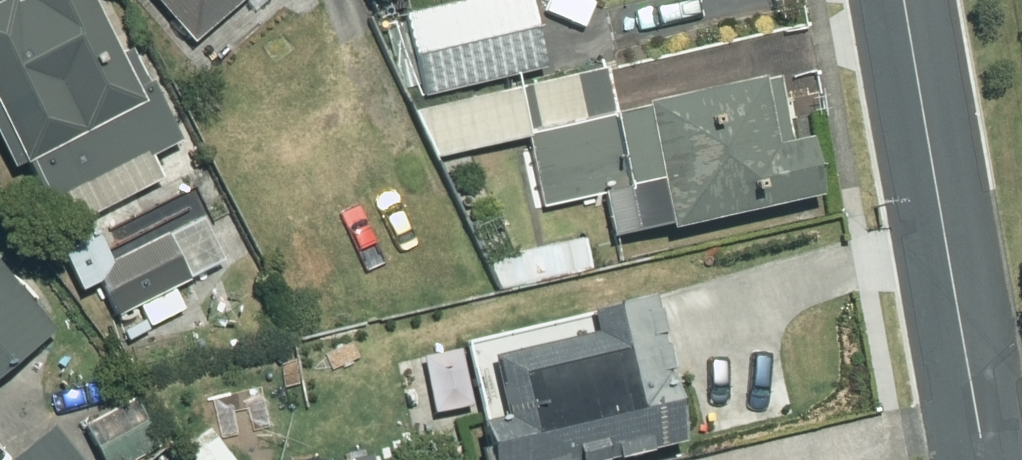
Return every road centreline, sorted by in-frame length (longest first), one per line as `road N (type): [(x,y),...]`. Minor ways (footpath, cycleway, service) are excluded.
road 1 (tertiary): [(907,0),(989,459)]

